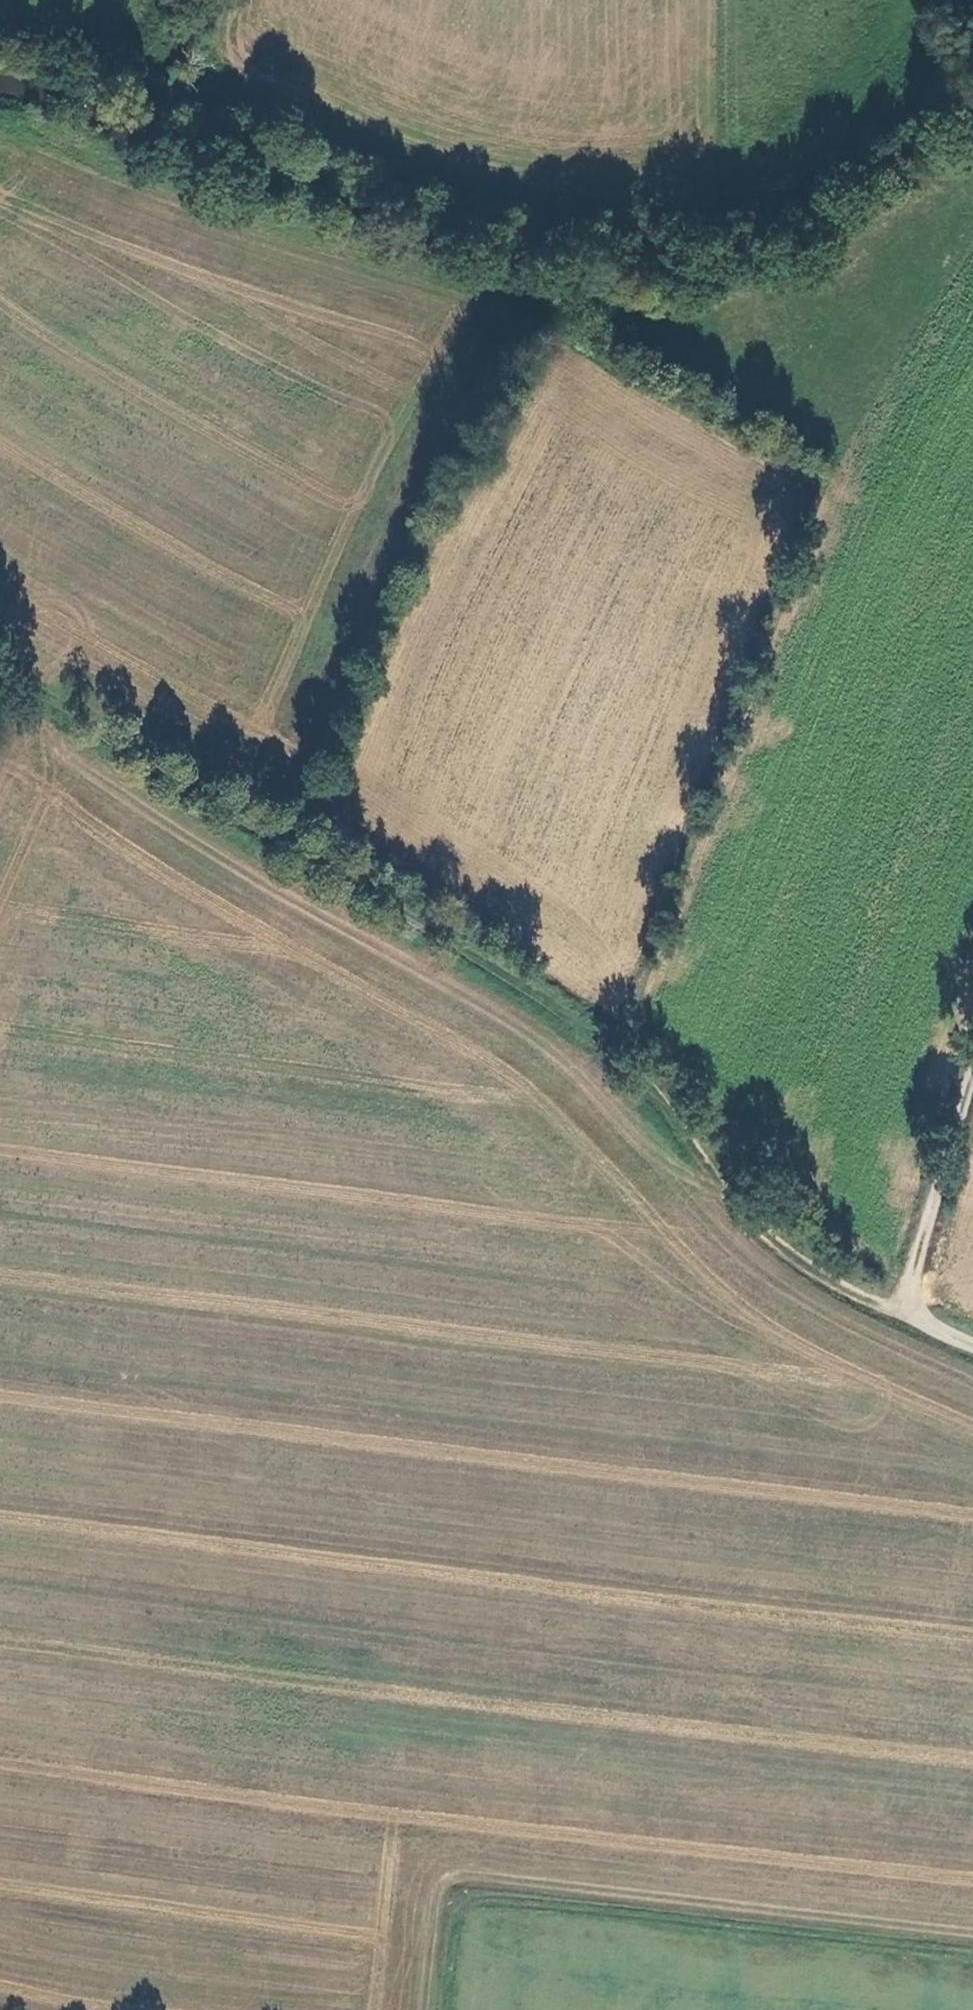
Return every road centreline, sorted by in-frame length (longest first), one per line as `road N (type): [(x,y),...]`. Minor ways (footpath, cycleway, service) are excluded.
road 1 (track): [(900,1312),(972,1057)]

